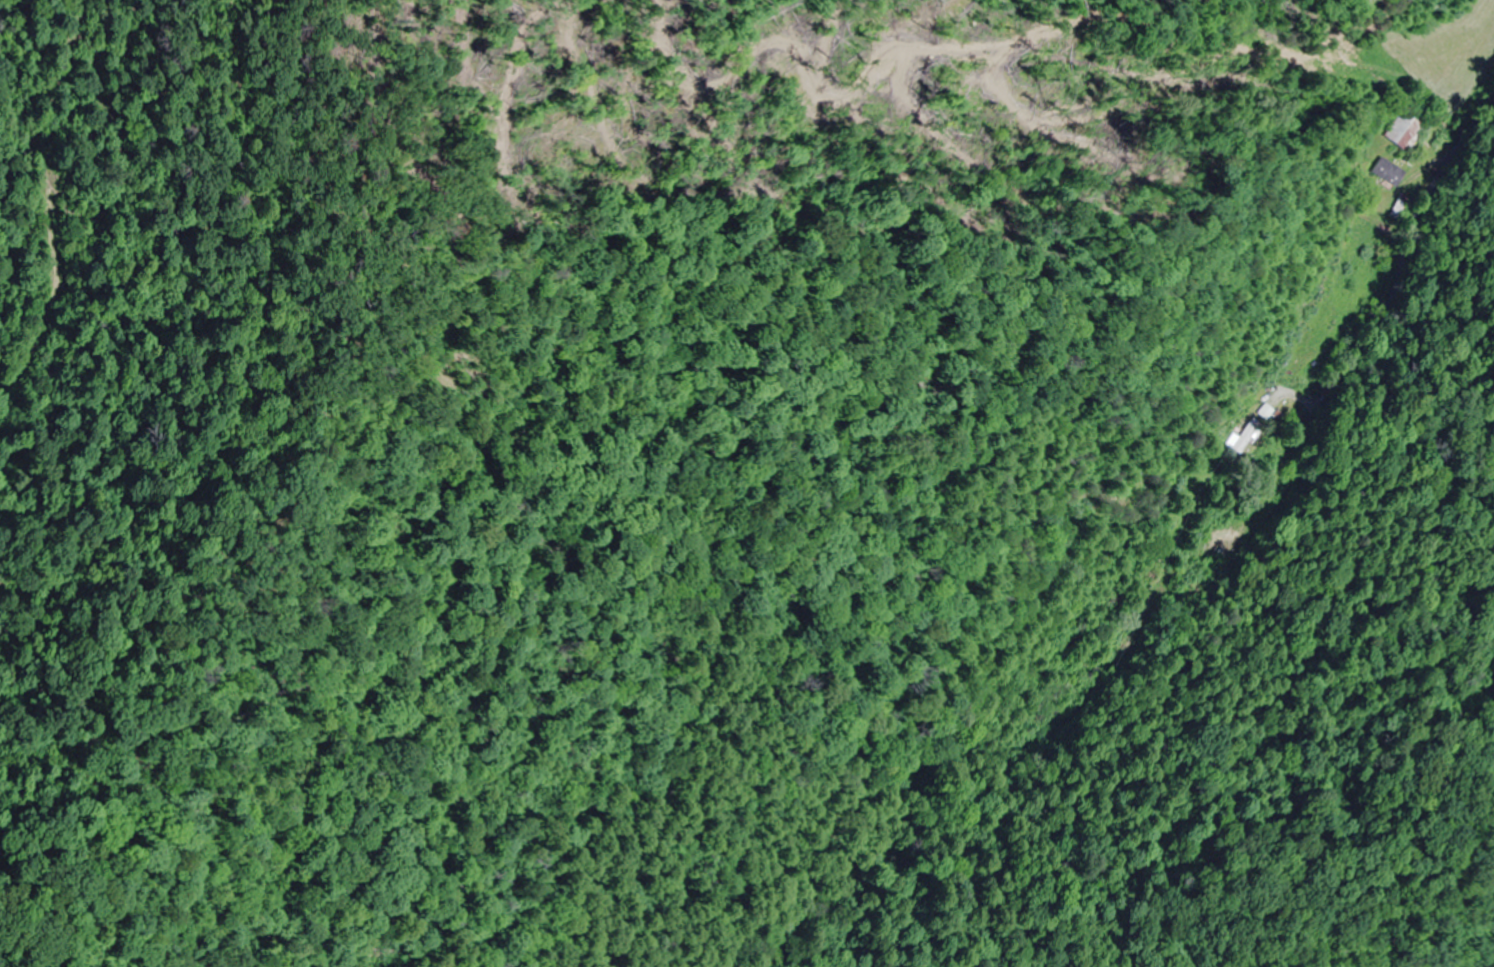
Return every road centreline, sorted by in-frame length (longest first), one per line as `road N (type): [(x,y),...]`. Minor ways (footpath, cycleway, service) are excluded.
road 1 (residential): [(1493,89),(1438,156),(1432,241),(1319,376)]

